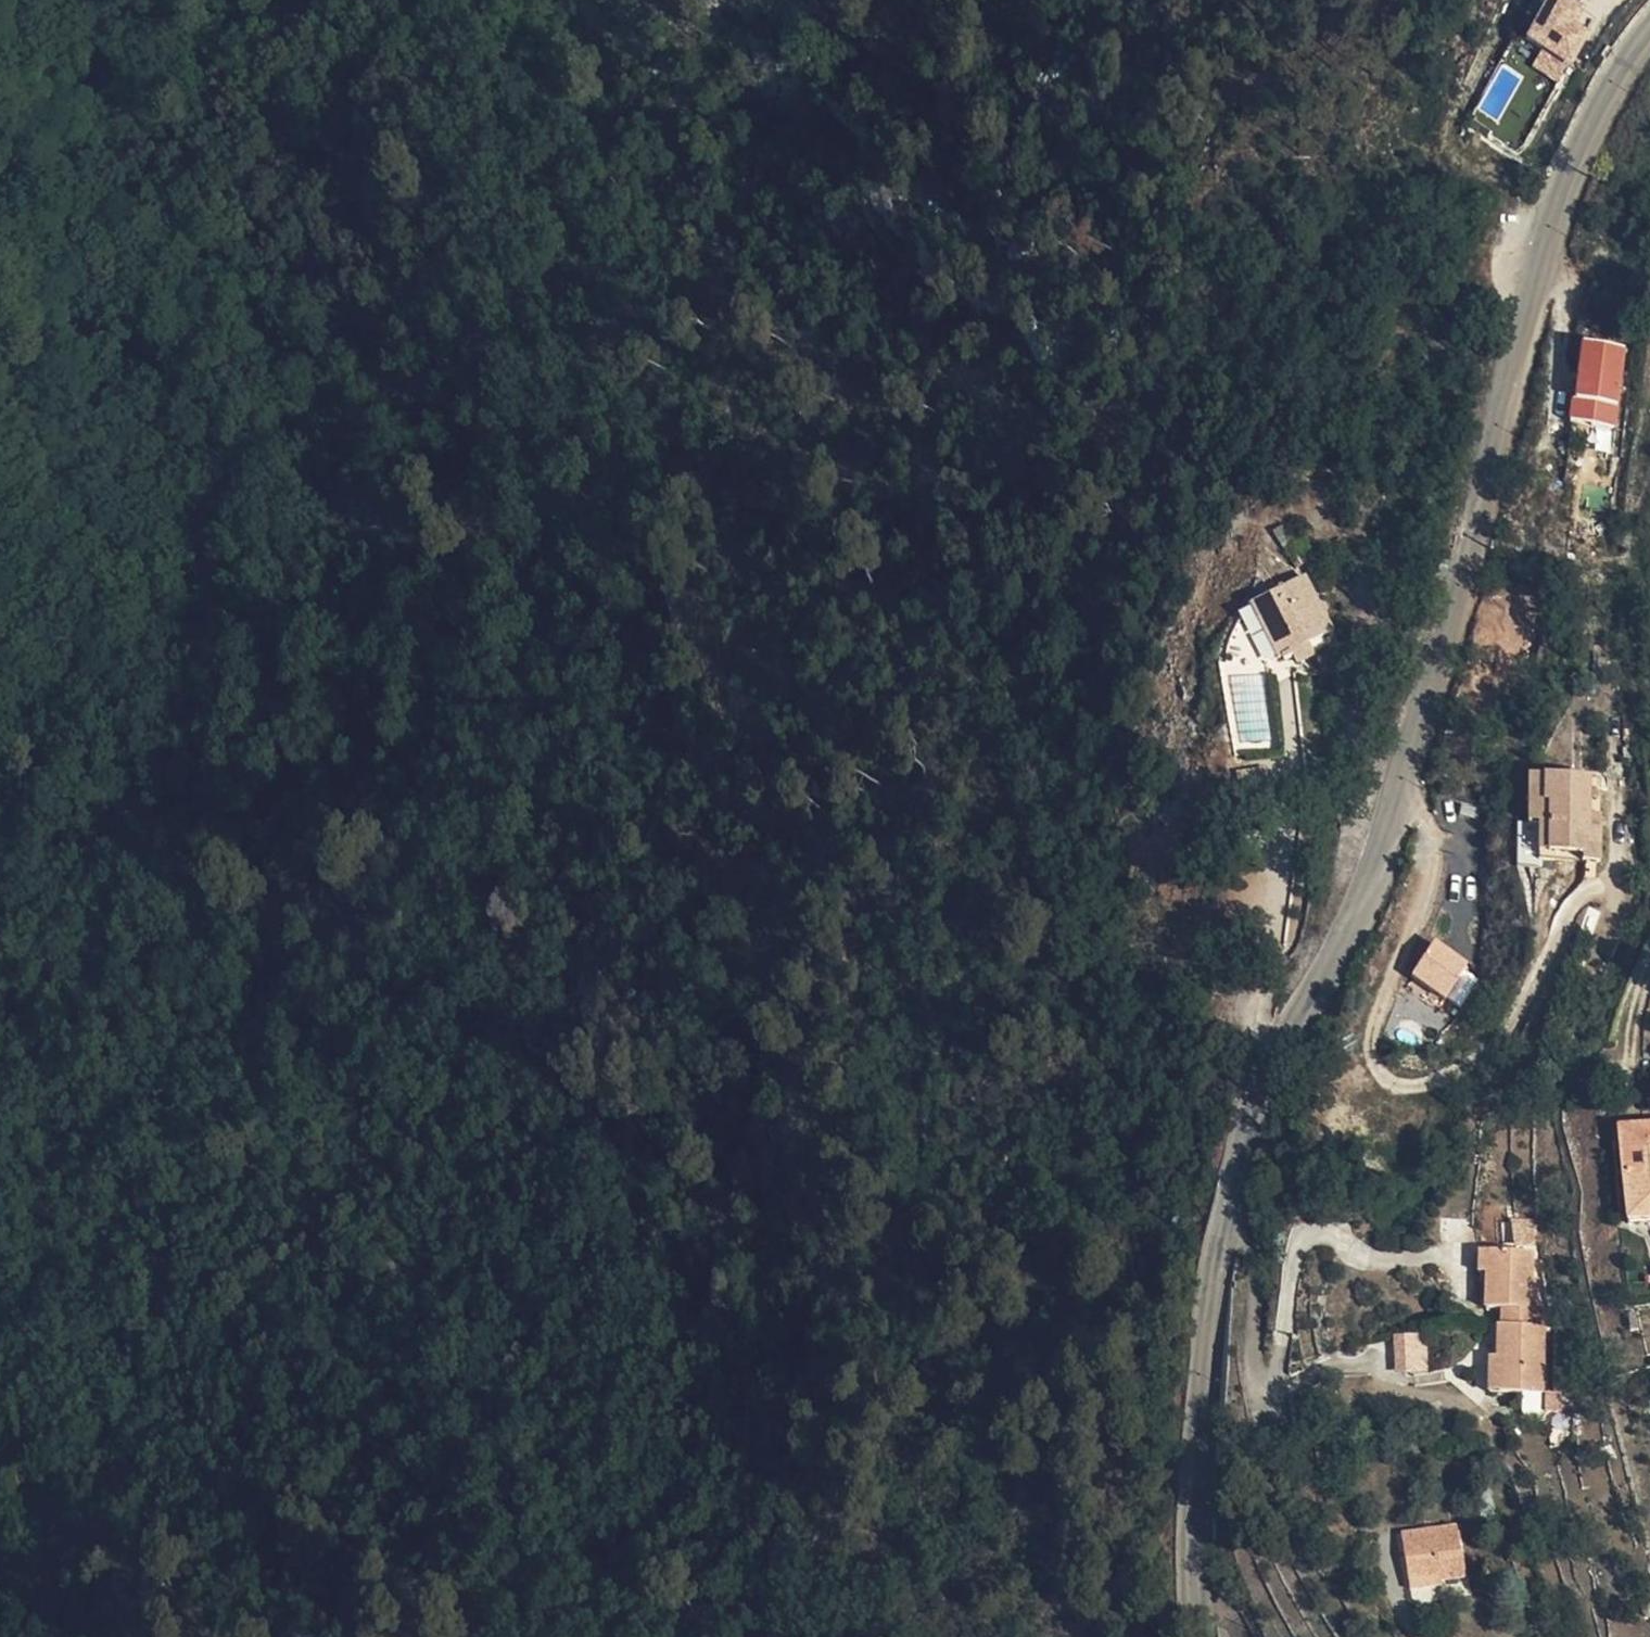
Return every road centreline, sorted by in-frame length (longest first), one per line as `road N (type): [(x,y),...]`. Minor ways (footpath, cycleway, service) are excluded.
road 1 (tertiary): [(1649,27),(1598,104),(1493,443),(1398,795),(1250,1153),(1192,1403),(1197,1636)]

